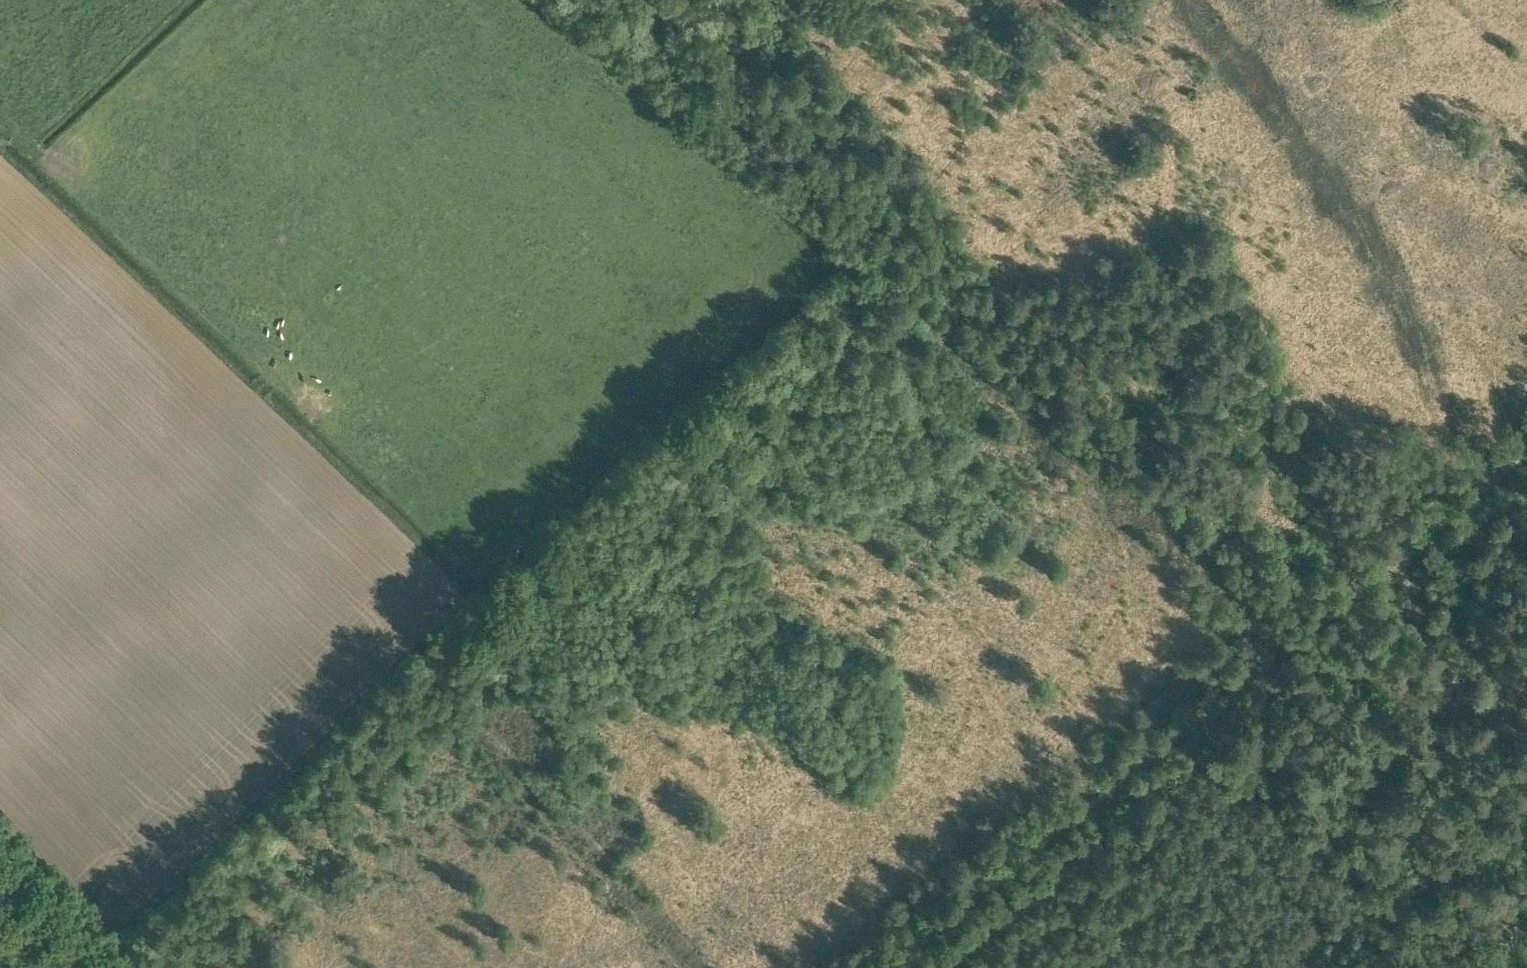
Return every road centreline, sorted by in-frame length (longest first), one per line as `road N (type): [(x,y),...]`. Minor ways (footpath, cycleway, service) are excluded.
road 1 (track): [(0,876),(91,967)]

